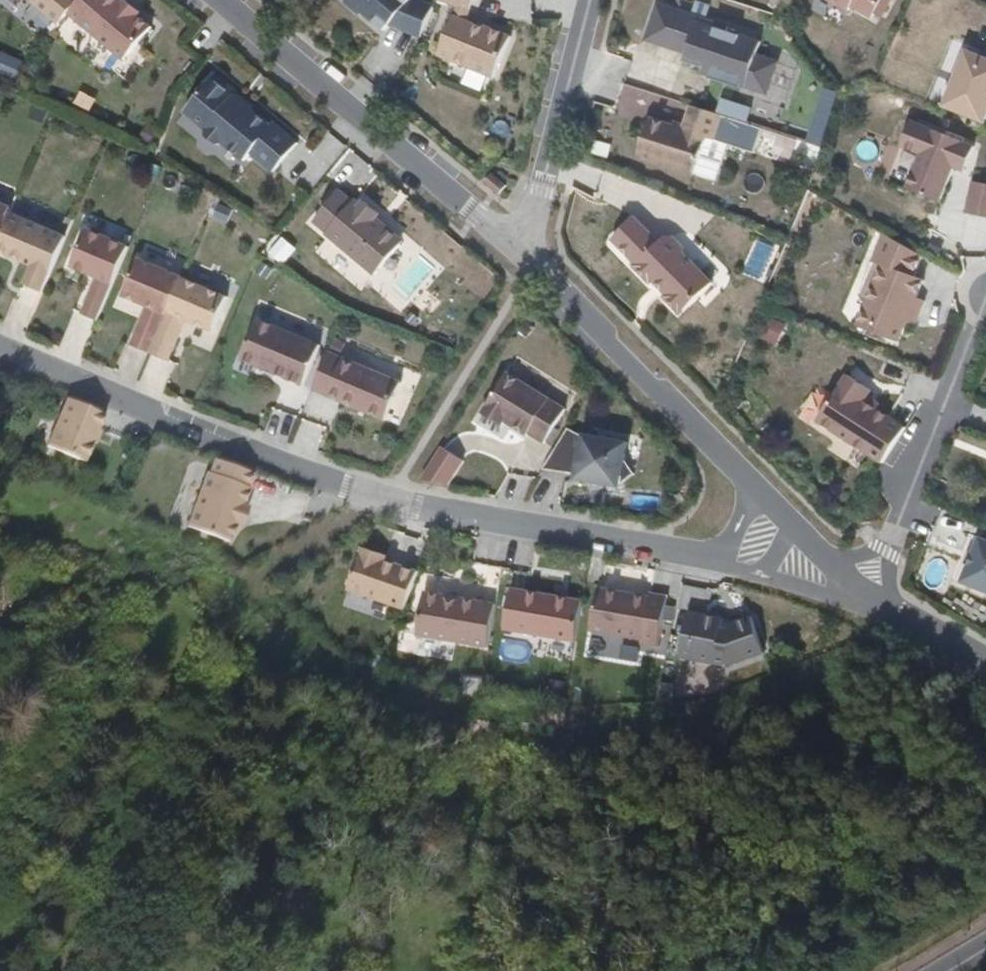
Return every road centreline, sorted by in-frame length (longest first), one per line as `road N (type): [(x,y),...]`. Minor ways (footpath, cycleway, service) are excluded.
road 1 (residential): [(721,564),(389,503),(0,352)]
road 2 (residential): [(524,250),(224,0)]
road 3 (residential): [(754,490),(524,250)]
road 4 (residential): [(985,310),(868,595)]
road 5 (residential): [(590,0),(524,250)]
road 6 (residential): [(985,663),(868,595)]

